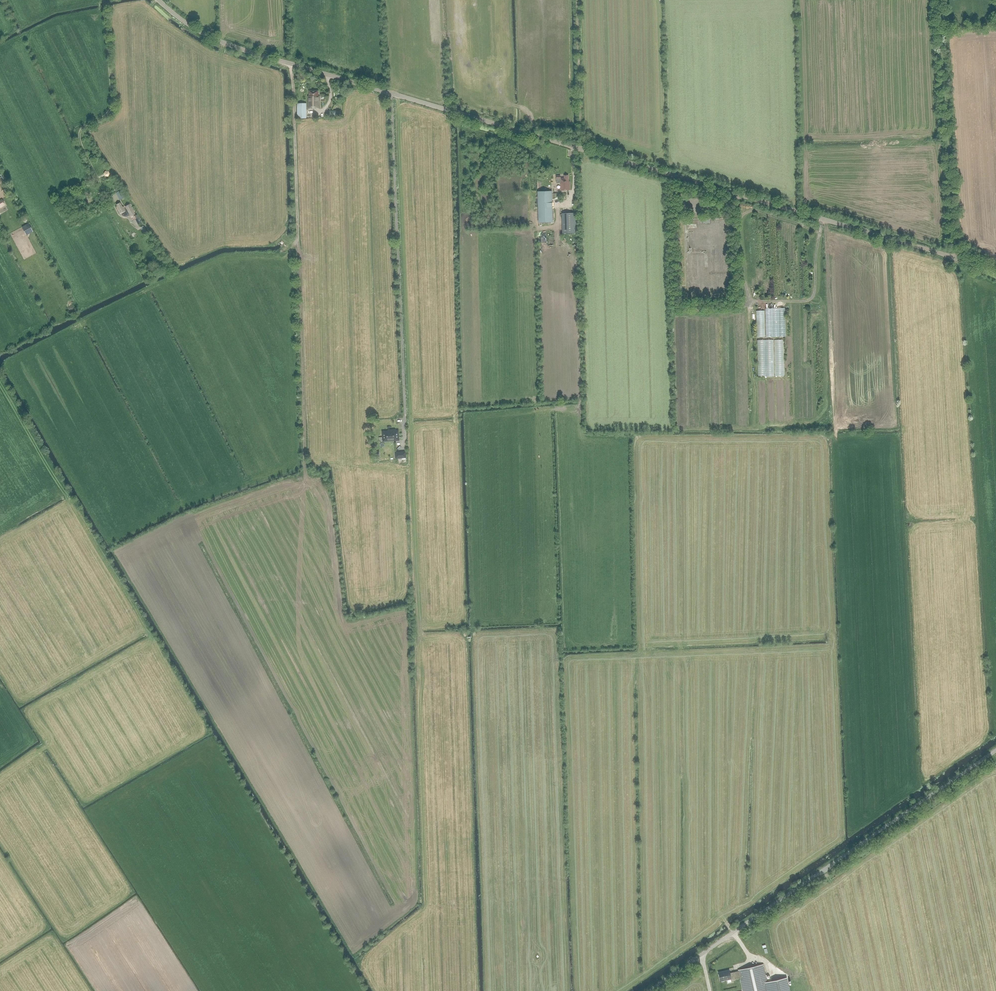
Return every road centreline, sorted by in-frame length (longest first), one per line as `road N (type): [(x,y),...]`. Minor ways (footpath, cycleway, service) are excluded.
road 1 (tertiary): [(995,277),(935,251),(230,45),(159,0)]
road 2 (unclassified): [(652,990),(995,751)]
road 3 (track): [(955,258),(940,0)]

